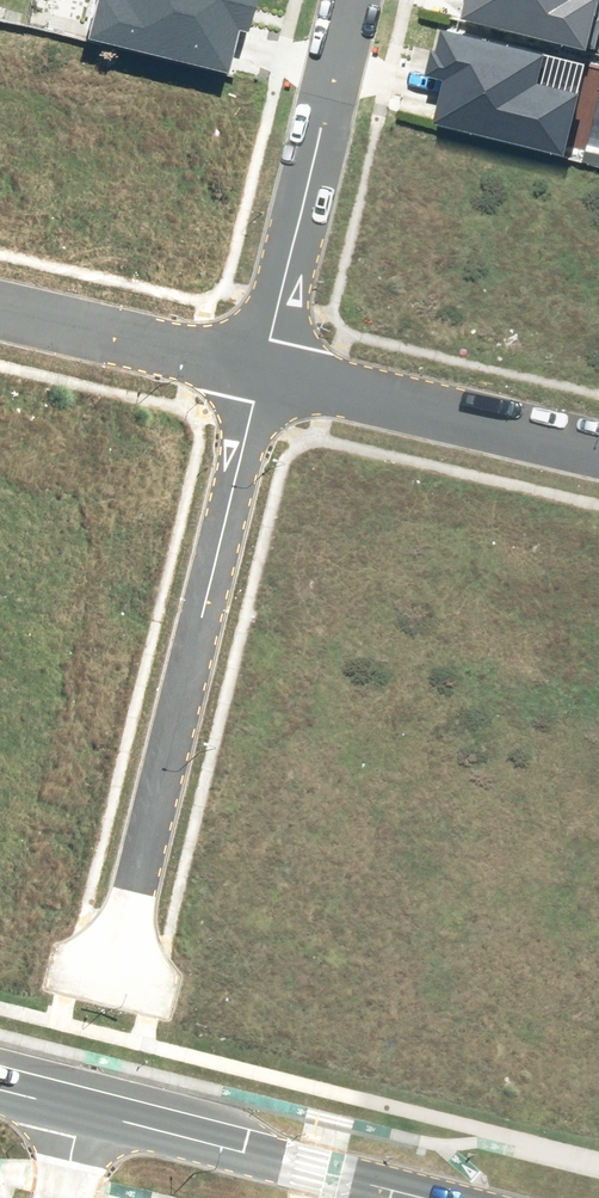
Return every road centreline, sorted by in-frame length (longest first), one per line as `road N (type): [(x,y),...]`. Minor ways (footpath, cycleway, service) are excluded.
road 1 (residential): [(262,366),(127,945)]
road 2 (tertiary): [(78,1107),(456,1197)]
road 3 (residential): [(262,366),(598,446)]
road 4 (residential): [(0,304),(262,366)]
road 5 (residential): [(330,117),(262,366)]
road 6 (residential): [(330,117),(358,0)]

